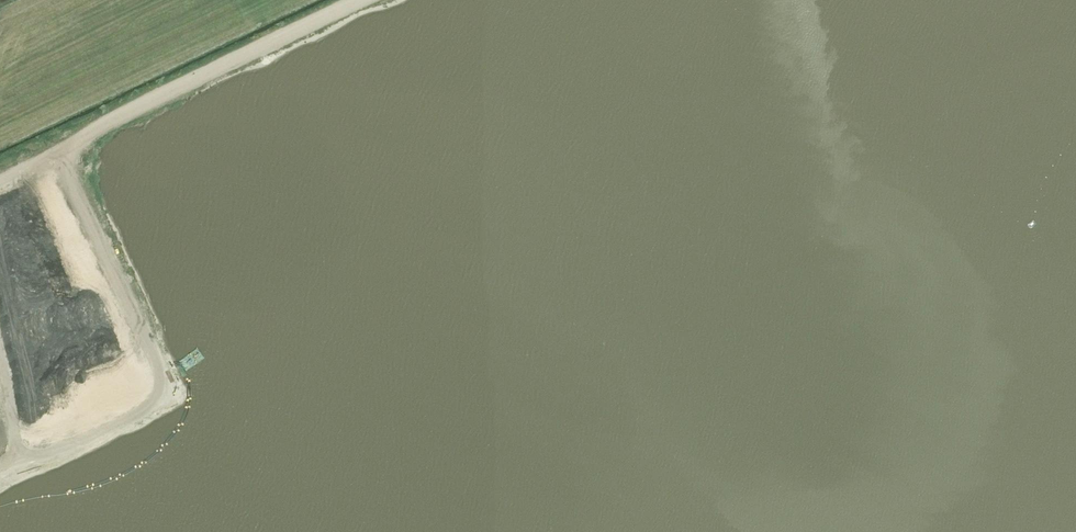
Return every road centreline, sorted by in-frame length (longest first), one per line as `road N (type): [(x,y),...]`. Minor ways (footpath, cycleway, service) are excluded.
road 1 (track): [(374,0),(0,179)]

